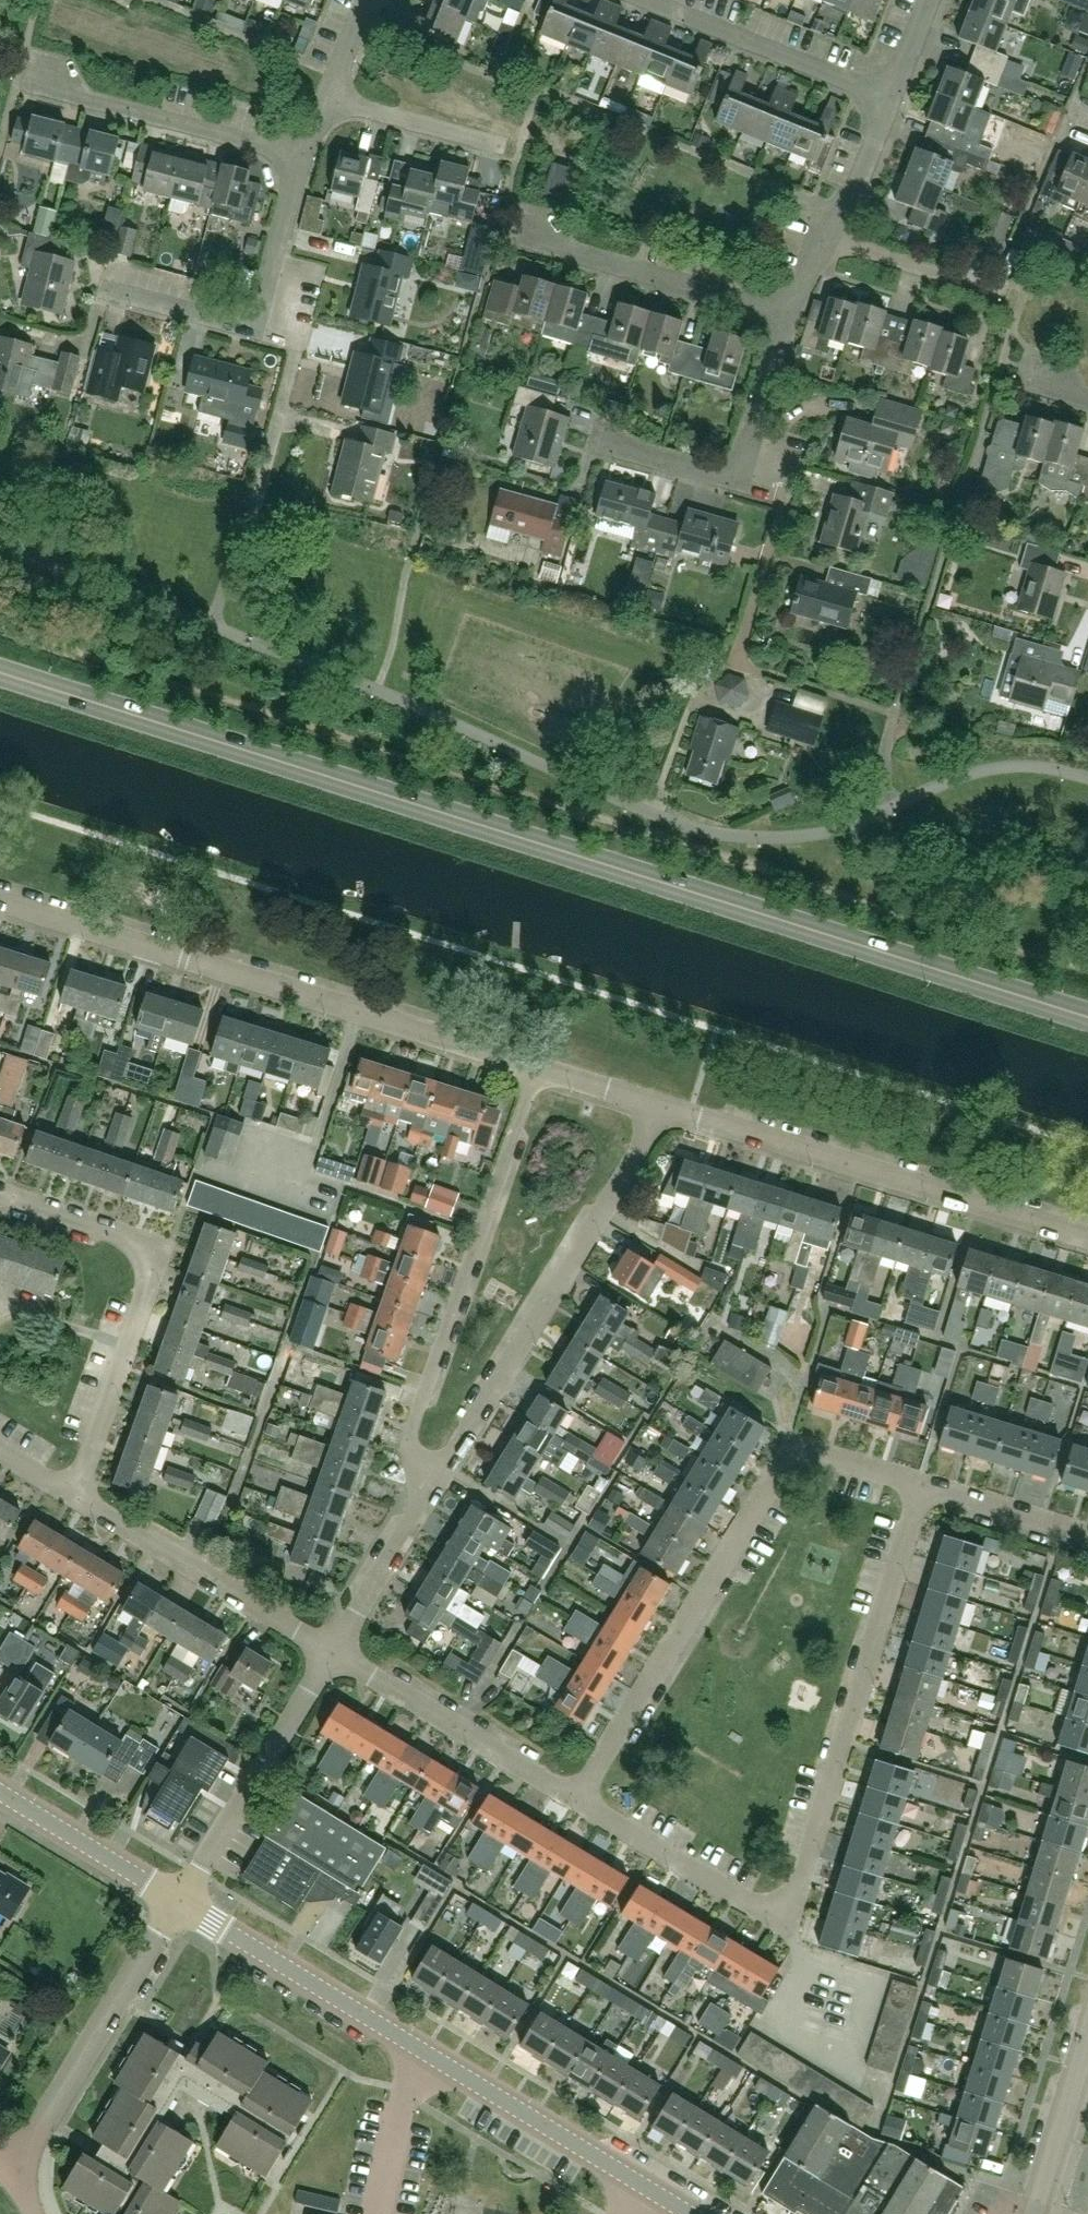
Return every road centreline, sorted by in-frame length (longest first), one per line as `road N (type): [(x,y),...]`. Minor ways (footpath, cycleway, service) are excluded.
road 1 (primary): [(1087,1017),(0,672)]
road 2 (residential): [(919,1483),(787,1922),(577,1796)]
road 3 (unclassified): [(539,1067),(0,901)]
road 4 (residential): [(577,1796),(781,1454),(804,1446),(919,1483)]
road 5 (residential): [(433,1483),(413,1461),(417,1397),(539,1067)]
road 6 (unclassified): [(1087,1238),(664,1108)]
road 7 (residential): [(433,1483),(664,1108)]
road 8 (residential): [(76,1492),(149,1277),(149,1252),(131,1236),(0,1191)]
road 9 (residential): [(209,624),(259,493),(300,338),(252,326)]
road 10 (residential): [(13,2172),(178,1902)]
road 11 (residential): [(331,1647),(76,1492)]
road 12 (residential): [(178,1902),(331,1647)]
road 13 (residential): [(303,157),(18,78)]
road 14 (tertiary): [(178,1902),(431,2054)]
road 15 (residential): [(795,681),(738,661),(788,489),(740,476)]
road 16 (residential): [(577,1796),(331,1647)]
road 17 (residential): [(791,315),(524,236)]
road 18 (residential): [(823,236),(845,211),(925,0)]
road 19 (tertiary): [(431,2054),(651,2189)]
road 20 (tertiary): [(0,1793),(178,1902)]
road 21 (residential): [(331,1647),(433,1483)]
road 22 (residential): [(1000,290),(823,236)]
road 23 (residential): [(502,145),(327,97)]
road 24 (tertiary): [(1035,2213),(1087,2042)]
road 25 (residential): [(252,326),(303,157)]
road 26 (residential): [(919,1483),(1087,1534)]
road 27 (residential): [(378,2213),(406,2090),(431,2054)]
road 28 (residential): [(740,476),(791,315)]
road 29 (residential): [(252,326),(106,287)]
road 30 (residential): [(740,476),(596,436)]
road 31 (unclassified): [(664,1108),(539,1067)]

